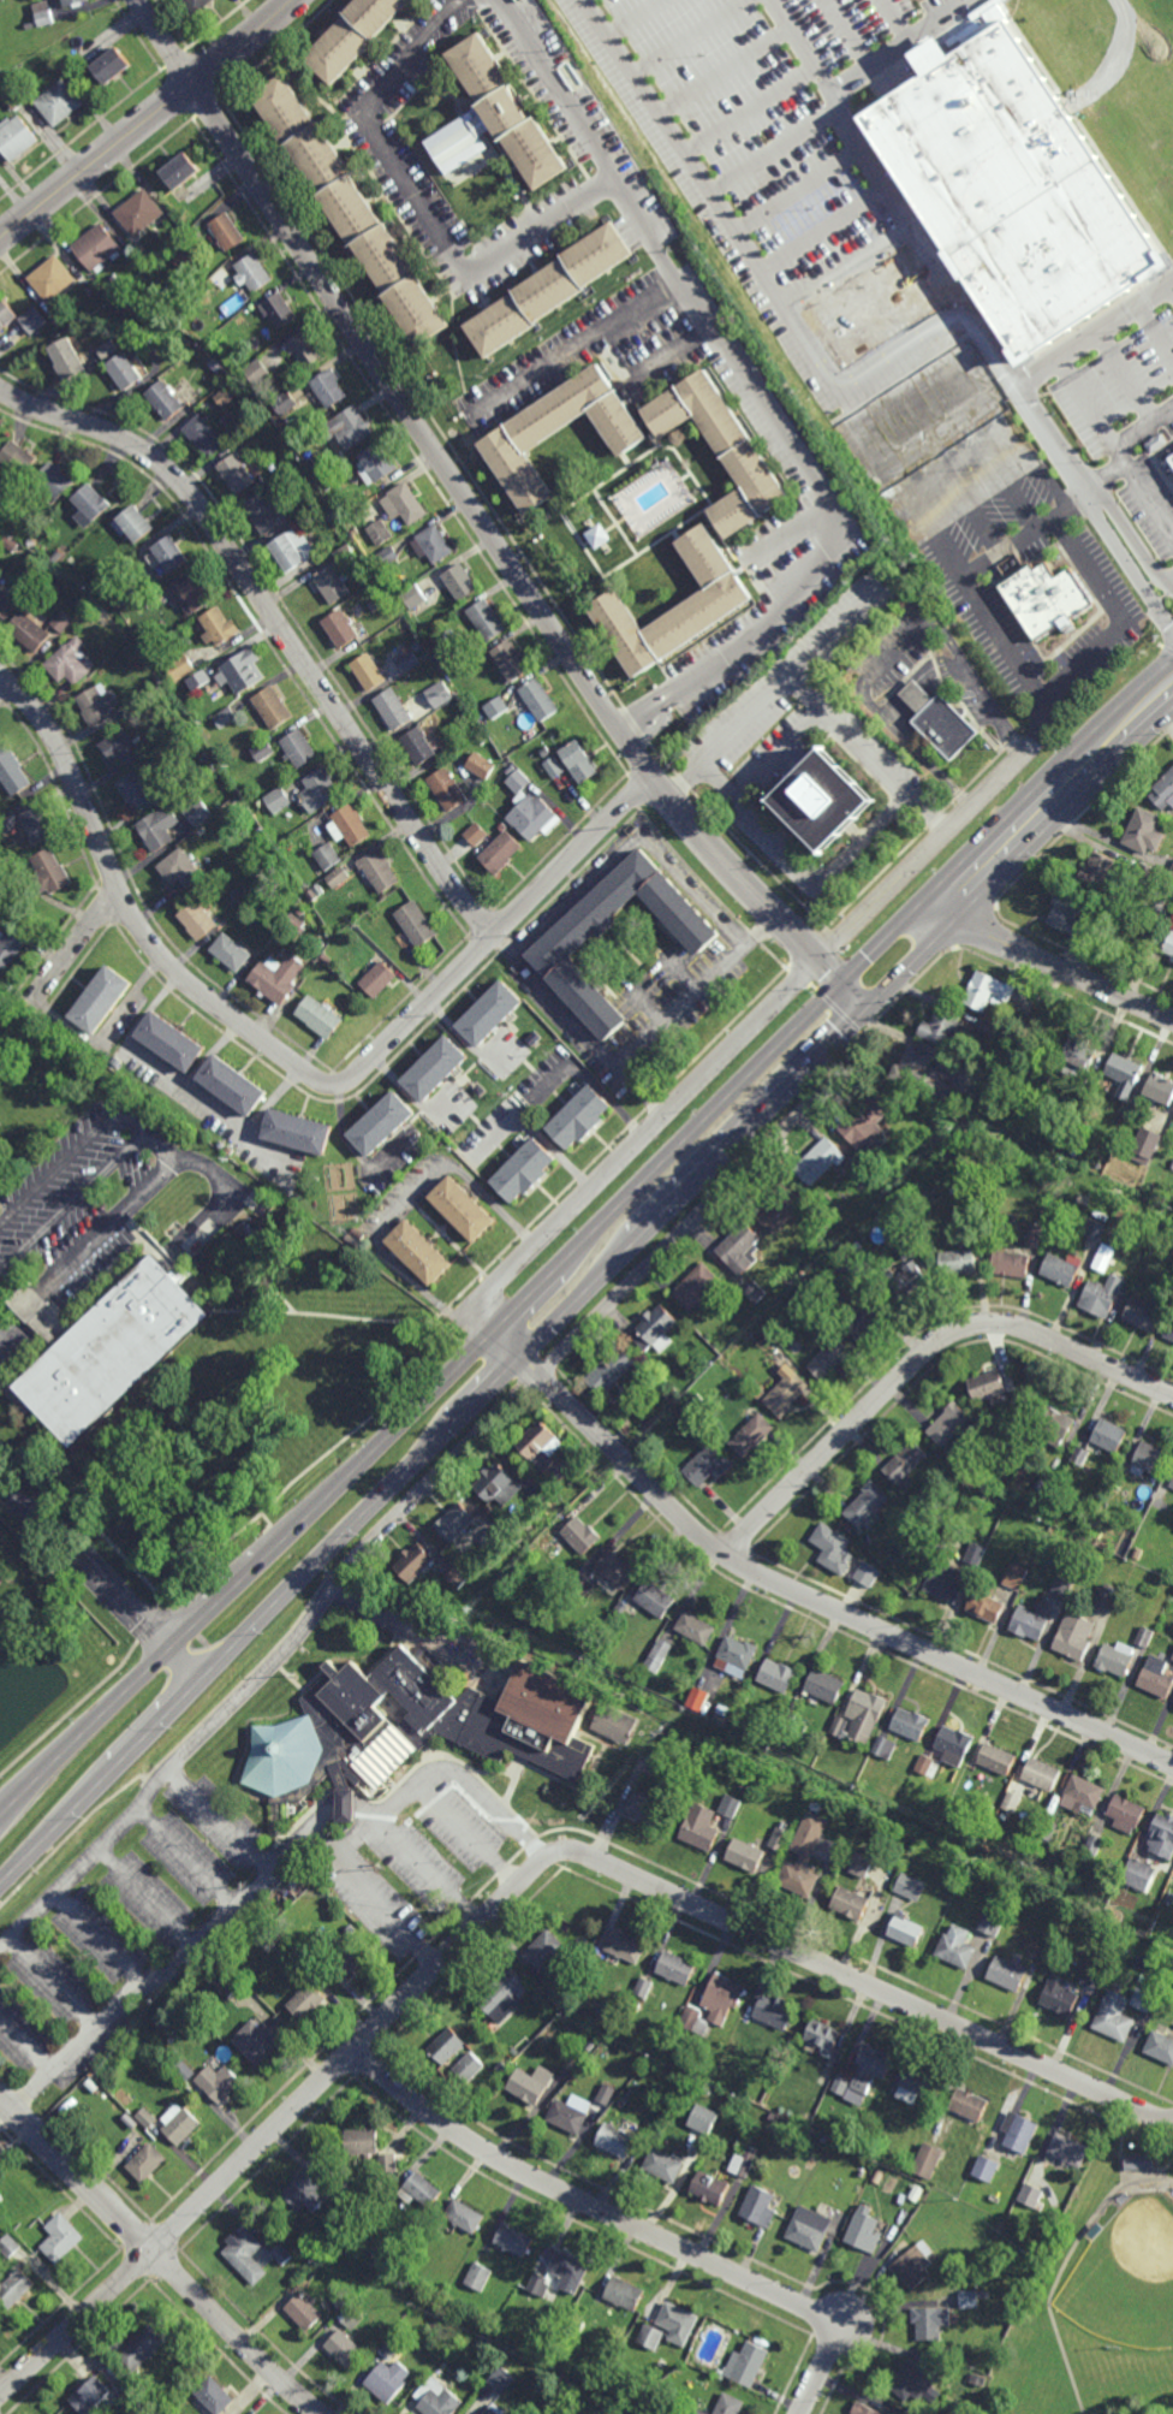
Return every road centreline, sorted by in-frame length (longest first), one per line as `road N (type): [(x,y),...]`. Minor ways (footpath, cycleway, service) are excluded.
road 1 (residential): [(195,79),(653,782),(842,983)]
road 2 (residential): [(0,673),(46,720),(118,888),(157,955),(300,1070),(335,1085),(653,782)]
road 3 (primary): [(522,1357),(1172,707)]
road 4 (residential): [(565,1853),(528,1874),(0,2399)]
road 5 (residential): [(0,388),(129,440),(169,470),(457,894),(494,933)]
road 6 (residential): [(540,1376),(725,1555),(1172,1765)]
road 7 (primary): [(0,1886),(522,1357)]
road 8 (primary): [(495,1331),(0,1819)]
road 9 (residential): [(1172,2118),(1139,2110),(620,1870),(565,1853)]
road 10 (residential): [(800,2413),(830,2347),(829,2330),(815,2314),(501,2160),(422,2107),(357,2048)]
road 11 (residential): [(1172,1395),(1023,1329),(987,1324),(946,1335),(725,1555)]
road 12 (residential): [(820,959),(470,1305),(495,1331)]
road 13 (primary): [(842,983),(495,1331)]
road 14 (primary): [(1172,660),(842,983)]
road 15 (residential): [(319,2413),(0,2098)]
road 16 (residential): [(842,1064),(540,1376)]
road 17 (residential): [(820,959),(1028,751)]
road 18 (residential): [(1172,1021),(999,942),(939,888)]
road 19 (residential): [(540,1376),(353,1561)]
road 20 (residential): [(195,79),(0,239)]
road 21 (residential): [(118,888),(31,1004)]
road 22 (residential): [(294,0),(195,79)]

